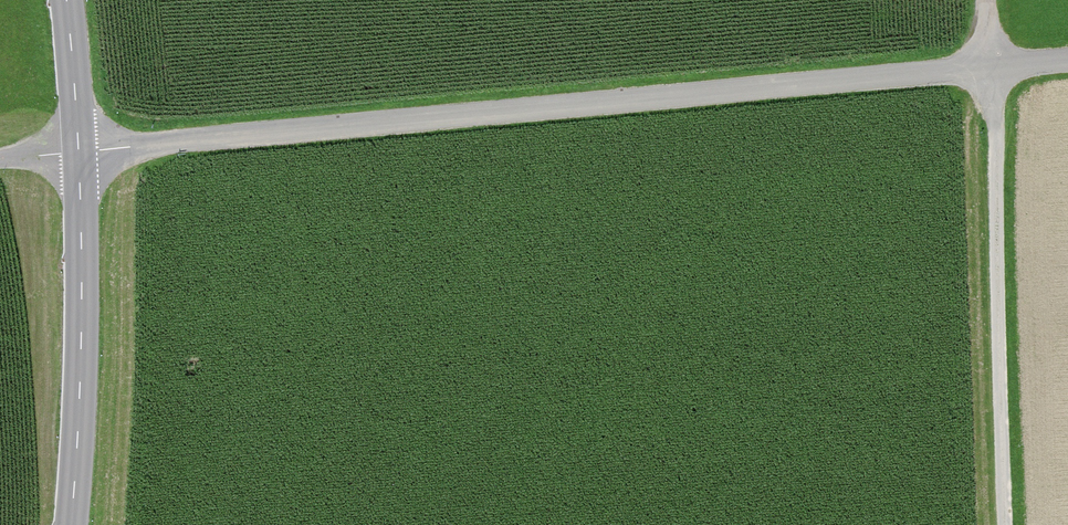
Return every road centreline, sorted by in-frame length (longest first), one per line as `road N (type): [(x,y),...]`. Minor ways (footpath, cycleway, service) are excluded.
road 1 (unclassified): [(82,156),(1067,60)]
road 2 (track): [(1008,524),(992,67)]
road 3 (tertiary): [(73,524),(82,156)]
road 4 (tertiary): [(69,0),(82,156)]

